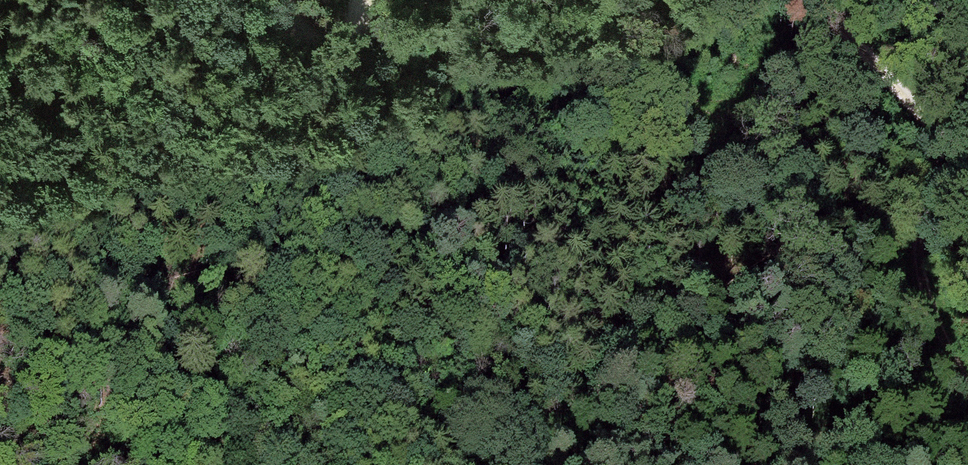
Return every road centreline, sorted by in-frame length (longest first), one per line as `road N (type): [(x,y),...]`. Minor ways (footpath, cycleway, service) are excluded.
road 1 (track): [(0,51),(178,284),(209,371),(202,464)]
road 2 (track): [(967,390),(913,255),(919,201),(962,164)]
road 3 (track): [(967,170),(810,0)]
road 4 (track): [(360,0),(351,44),(326,52),(295,35),(285,0)]

